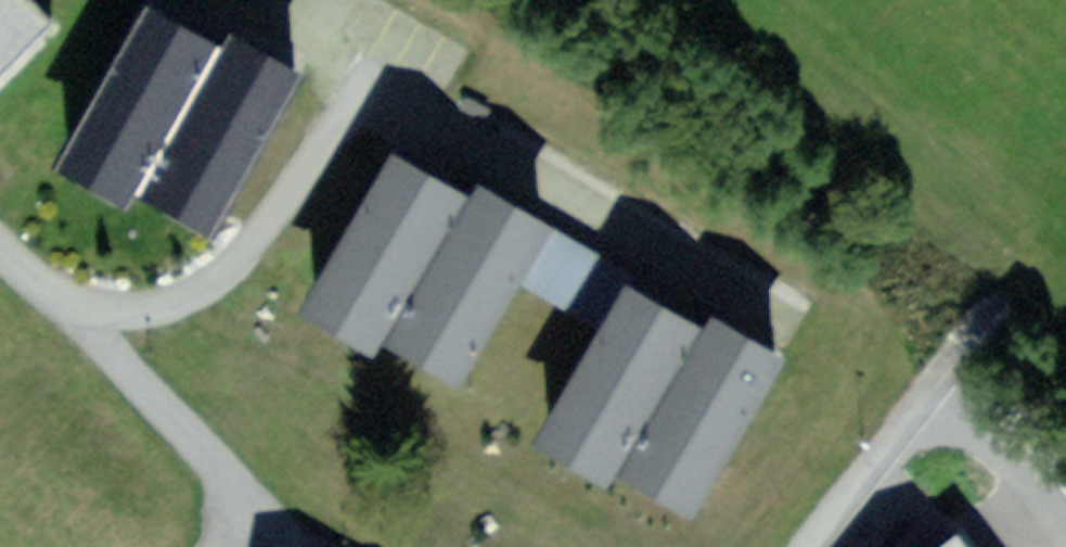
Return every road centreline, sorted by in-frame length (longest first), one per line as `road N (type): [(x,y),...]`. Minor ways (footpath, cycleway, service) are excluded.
road 1 (residential): [(60,306),(162,308),(228,276),(365,78),(802,331)]
road 2 (residential): [(60,306),(297,546)]
road 3 (residential): [(999,300),(807,546)]

